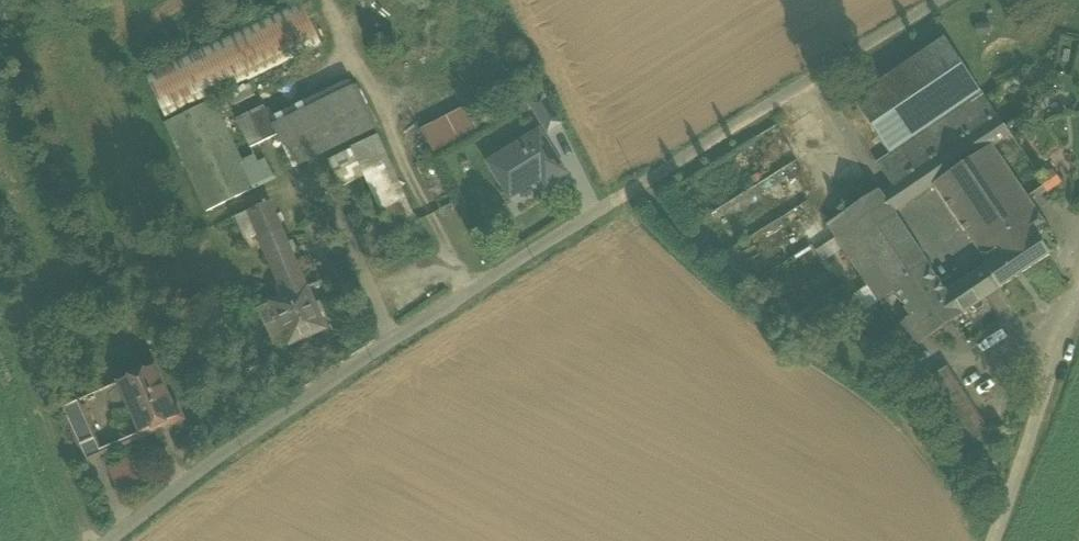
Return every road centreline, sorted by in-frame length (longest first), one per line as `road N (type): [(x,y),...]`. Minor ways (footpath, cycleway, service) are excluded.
road 1 (track): [(107,540),(235,444),(534,247),(933,0)]
road 2 (track): [(475,286),(317,0)]
road 3 (track): [(55,287),(18,317),(20,345),(101,540)]
road 4 (track): [(1078,281),(994,540)]

